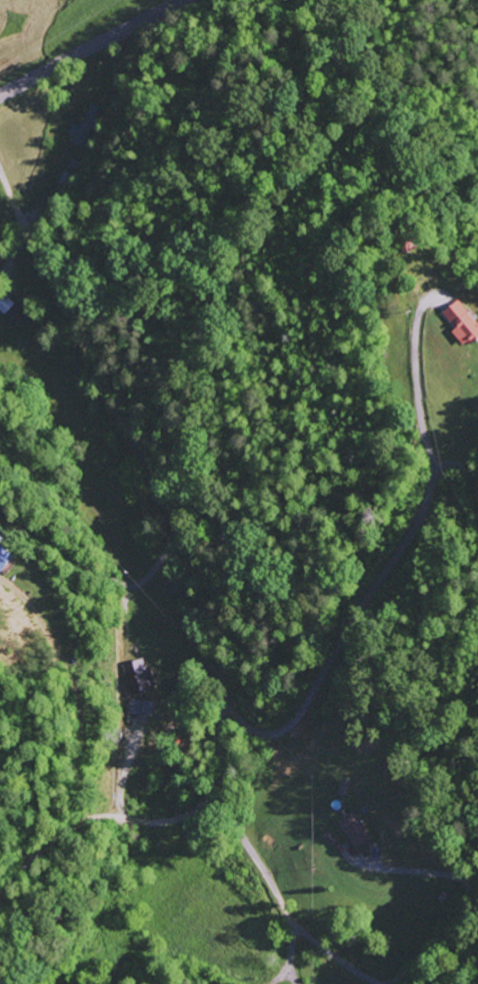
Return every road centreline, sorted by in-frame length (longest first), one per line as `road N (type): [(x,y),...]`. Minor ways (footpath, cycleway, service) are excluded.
road 1 (residential): [(382,983),(298,927),(231,816),(219,766),(221,657),(206,581),(59,304),(0,170)]
road 2 (residential): [(233,819),(366,526)]
road 3 (secondary): [(187,0),(0,97)]

